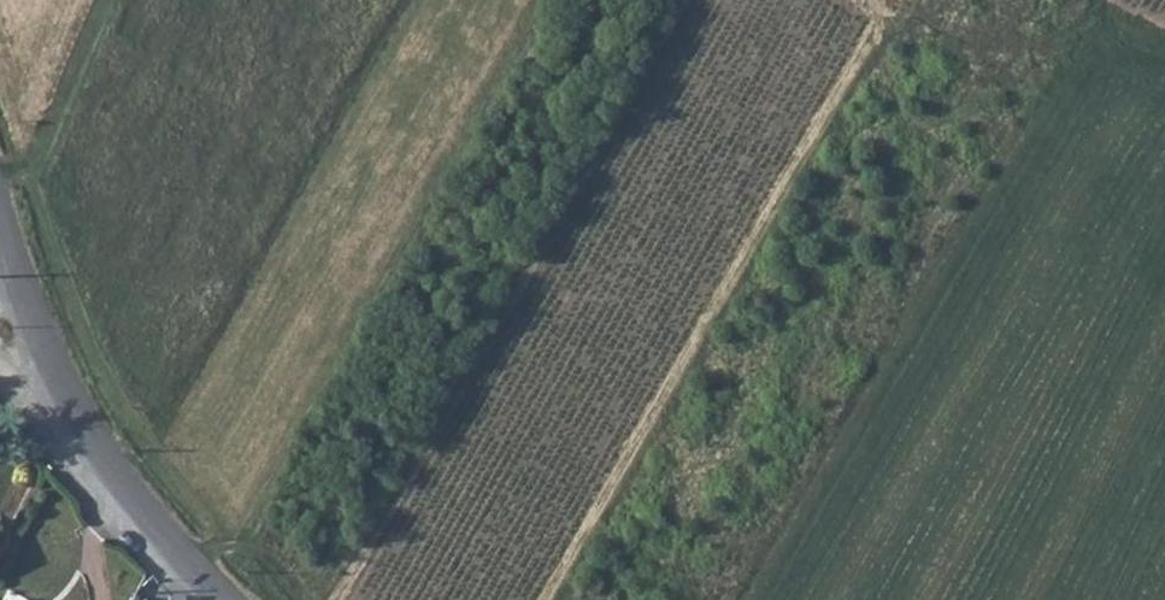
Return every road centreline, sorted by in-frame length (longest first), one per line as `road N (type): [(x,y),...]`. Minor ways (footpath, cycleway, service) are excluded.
road 1 (tertiary): [(220,599),(147,522),(68,407),(0,232)]
road 2 (track): [(863,0),(1039,97),(1080,32),(1164,37)]
road 3 (track): [(0,187),(37,150),(103,0)]

